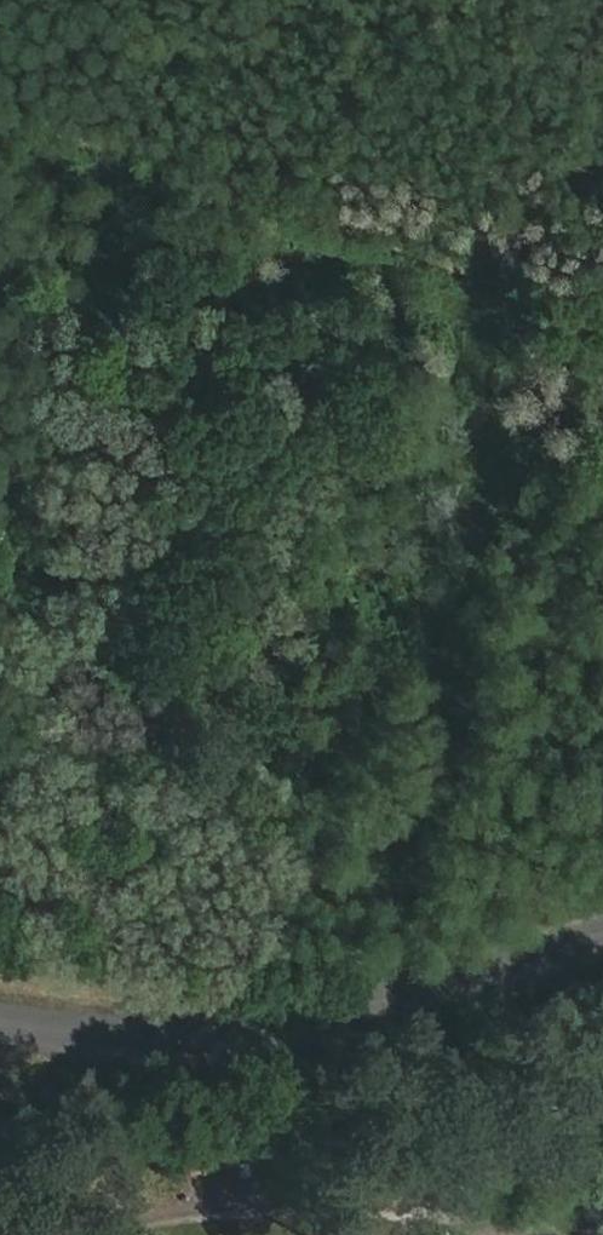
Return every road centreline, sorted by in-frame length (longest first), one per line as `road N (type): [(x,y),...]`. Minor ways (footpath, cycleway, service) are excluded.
road 1 (track): [(0,116),(370,236),(519,296),(602,268)]
road 2 (unclassified): [(602,936),(311,1026),(61,1029),(0,1015)]

